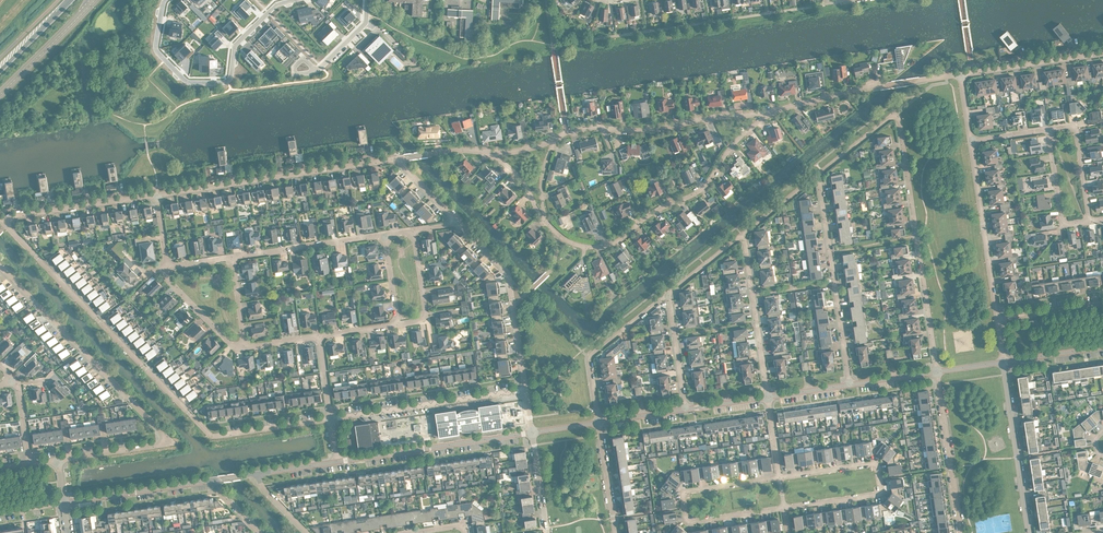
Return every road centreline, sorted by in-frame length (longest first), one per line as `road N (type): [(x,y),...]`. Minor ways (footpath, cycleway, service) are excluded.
road 1 (residential): [(331,418),(211,435),(4,219),(158,194)]
road 2 (residential): [(818,174),(896,113),(936,372)]
road 3 (residential): [(57,459),(163,438),(0,265)]
road 4 (residential): [(770,112),(697,191),(649,212),(618,242),(581,247),(544,218)]
road 5 (residential): [(158,194),(397,158)]
road 6 (residential): [(164,0),(159,54),(186,80),(223,82),(238,41),(289,0)]
road 7 (residential): [(780,478),(687,490),(684,507),(690,522),(784,507)]
road 8 (residential): [(554,140),(581,128),(660,127),(770,112)]
road 9 (residential): [(784,507),(876,493),(879,476),(873,463),(780,478)]
road 10 (residential): [(850,385),(818,174)]
road 11 (tertiary): [(336,461),(532,432)]
road 12 (residential): [(331,418),(525,389)]
road 13 (residential): [(525,389),(508,276),(456,220)]
road 14 (residential): [(998,319),(971,140)]
road 15 (tertiary): [(1029,532),(1004,362)]
road 16 (residential): [(598,422),(593,352),(669,297)]
road 17 (residential): [(767,397),(743,236)]
road 18 (residential): [(960,532),(936,372)]
road 19 (residential): [(385,233),(232,256)]
road 20 (tertiary): [(63,501),(211,480)]
road 21 (residential): [(961,74),(1102,53)]
road 22 (secondary): [(0,95),(96,0)]
road 23 (residential): [(1047,128),(1062,219),(1089,219)]

